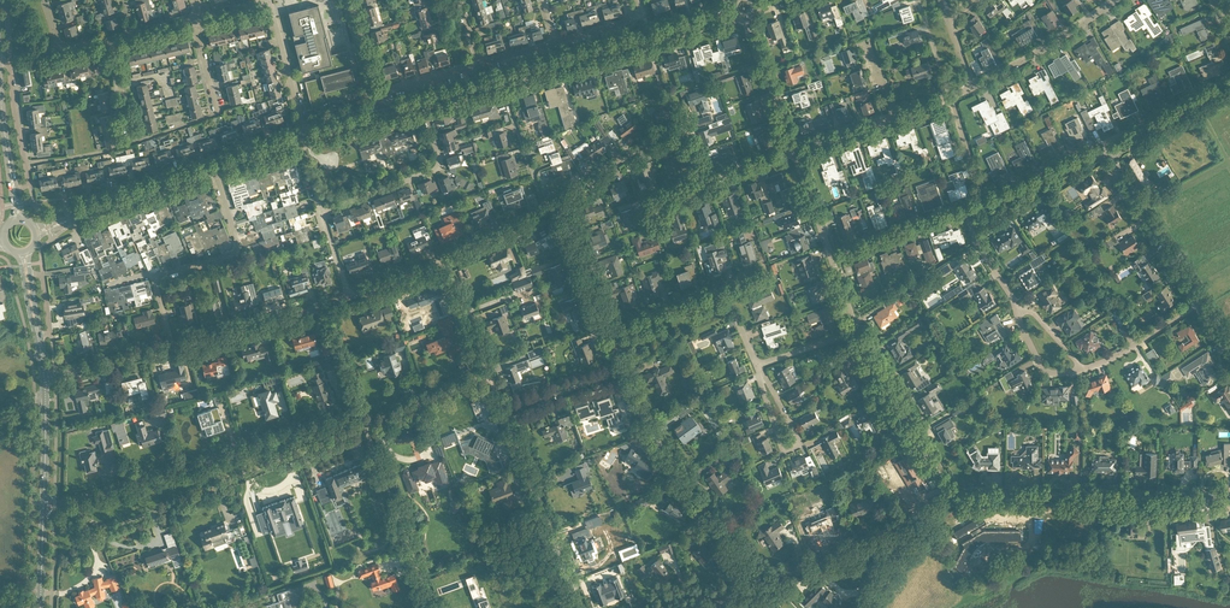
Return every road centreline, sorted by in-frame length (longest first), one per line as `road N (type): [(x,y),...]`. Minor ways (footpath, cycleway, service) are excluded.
road 1 (residential): [(79,499),(96,536),(364,425)]
road 2 (residential): [(364,425),(352,415),(79,499)]
road 3 (tertiary): [(952,501),(1040,494),(1179,501),(1229,493)]
road 4 (residential): [(757,588),(645,423),(622,369)]
road 5 (tertiary): [(499,80),(734,12)]
road 6 (residential): [(579,607),(503,409)]
road 7 (residential): [(559,203),(676,130),(701,184)]
road 8 (residential): [(952,501),(857,331)]
road 9 (residential): [(322,212),(437,168),(423,102)]
road 10 (residential): [(172,347),(349,297)]
road 11 (residential): [(134,143),(214,114),(195,19)]
road 12 (tertiary): [(1203,301),(1115,153)]
road 13 (residential): [(157,277),(239,248),(215,167)]
road 14 (residential): [(971,88),(1117,0)]
road 15 (residential): [(757,588),(884,539),(901,544)]
road 16 (residential): [(18,191),(29,184),(10,65),(0,62)]
road 17 (residential): [(1115,153),(1098,150),(984,204)]
road 18 (residential): [(966,211),(832,258)]
road 19 (residential): [(794,152),(748,18)]
road 20 (residential): [(775,395),(797,437),(792,448),(781,442),(762,377)]
road 21 (residential): [(305,137),(269,2)]
road 22 (residential): [(547,211),(499,80)]
road 23 (residential): [(609,333),(559,203)]
road 24 (unclassified): [(364,425),(489,375)]
road 25 (tertiary): [(1115,153),(1229,83)]
road 26 (residential): [(44,377),(172,347)]
road 27 (residential): [(1196,305),(1083,369)]
road 28 (tertiary): [(97,210),(215,167)]
road 29 (residential): [(503,409),(622,369)]
road 30 (residential): [(609,333),(727,293)]
road 31 (residential): [(489,375),(447,261)]

